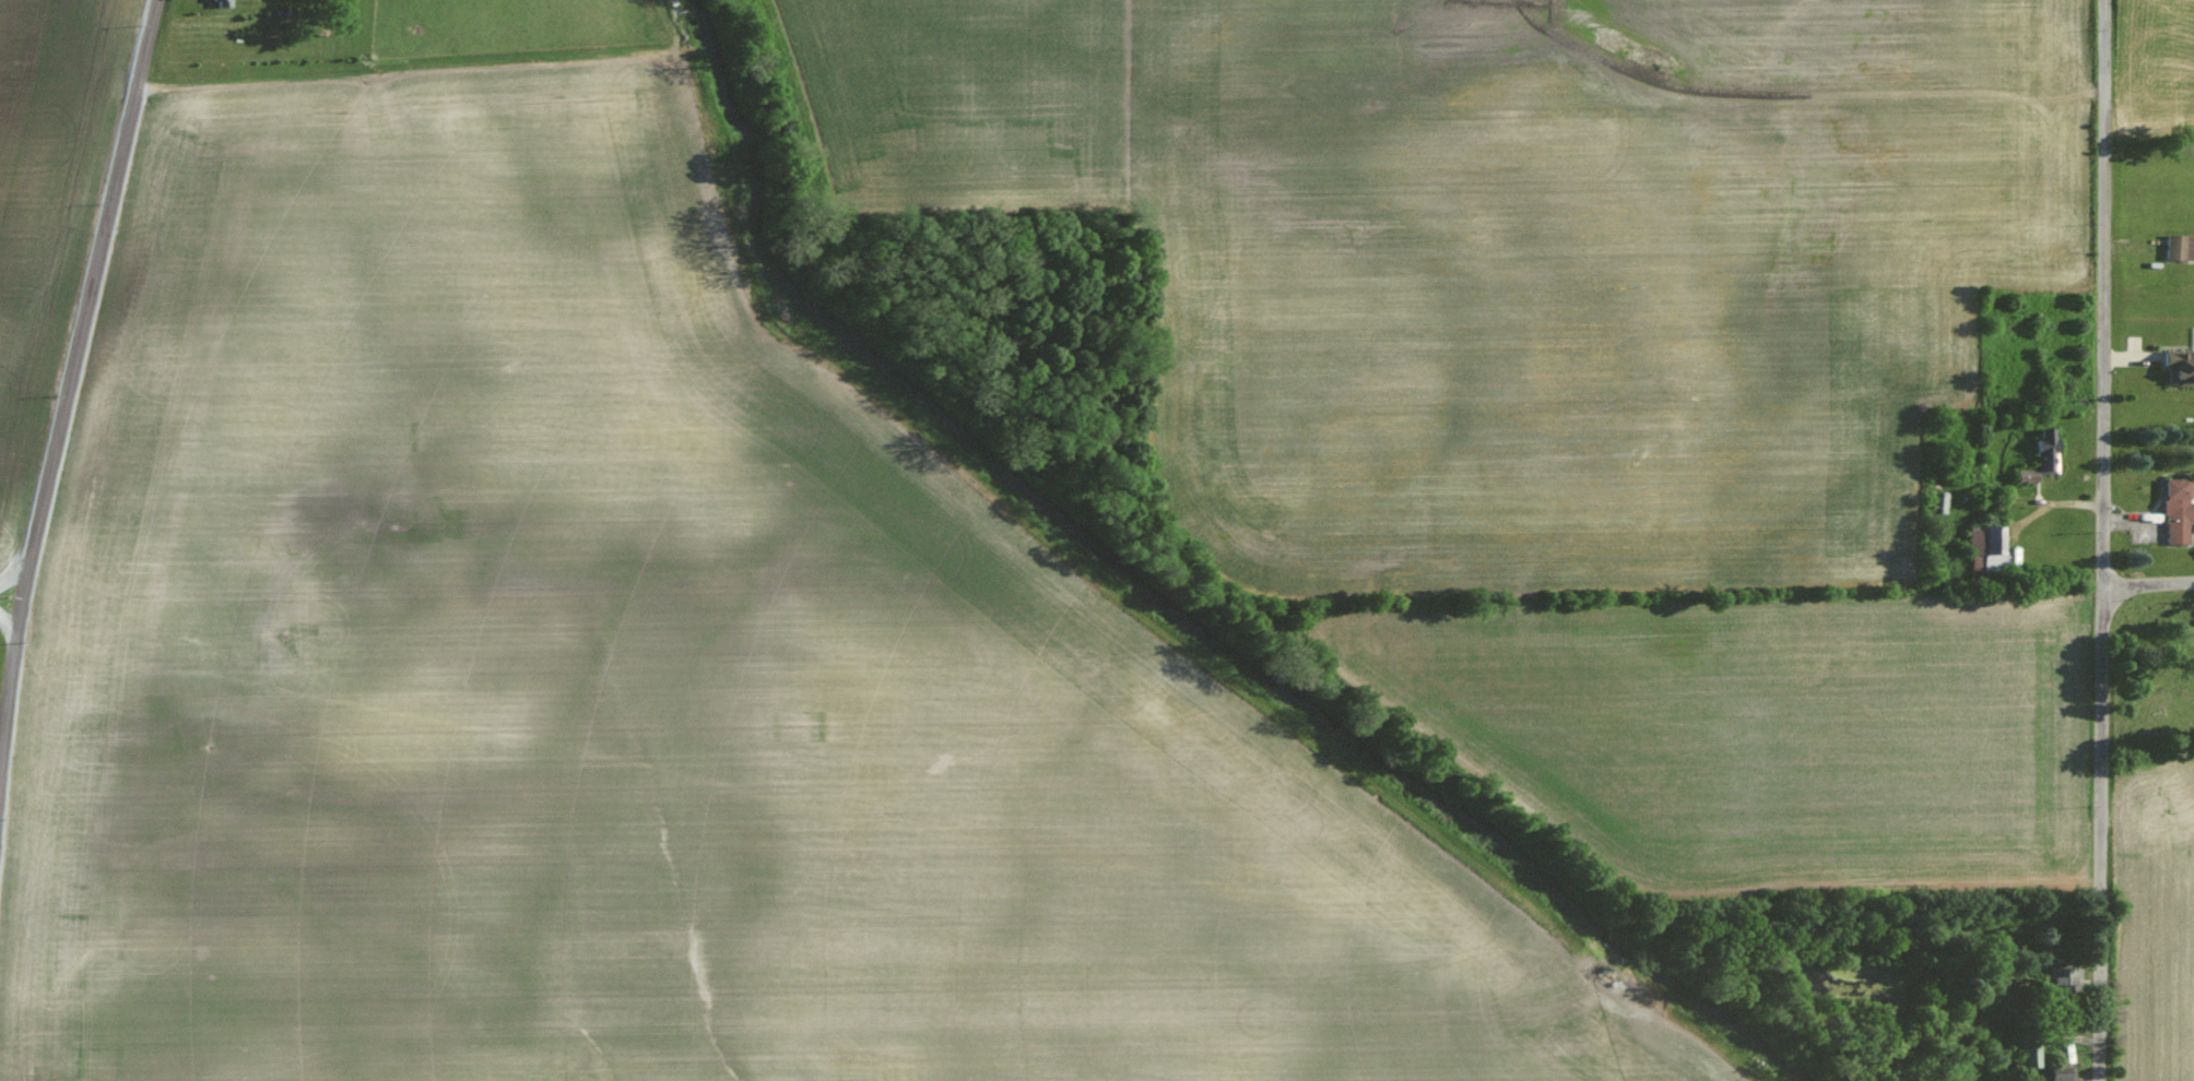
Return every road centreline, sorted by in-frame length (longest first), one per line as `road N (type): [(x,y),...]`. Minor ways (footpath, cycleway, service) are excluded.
road 1 (residential): [(2101,1080),(2104,0)]
road 2 (residential): [(0,739),(14,606),(155,0)]

